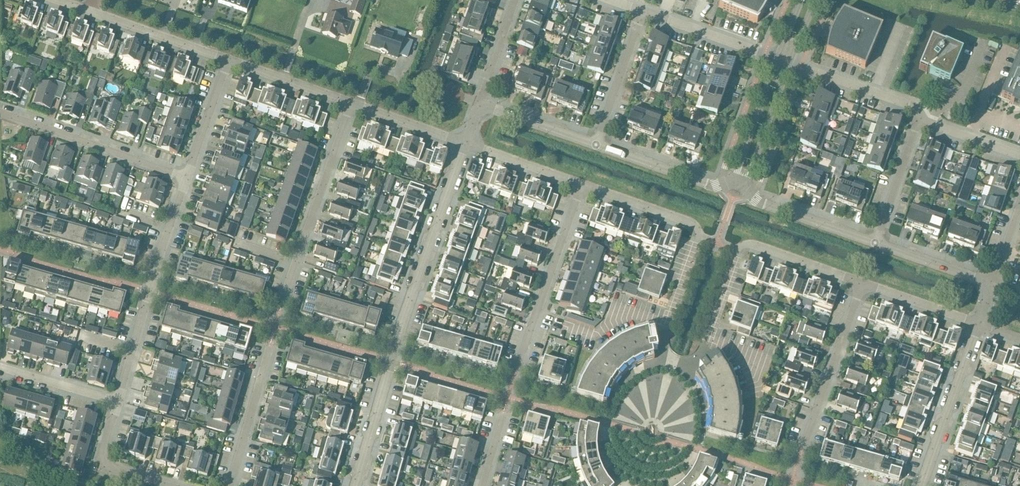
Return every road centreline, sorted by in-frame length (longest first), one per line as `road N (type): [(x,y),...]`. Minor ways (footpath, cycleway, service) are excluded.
road 1 (tertiary): [(356,485),(465,144)]
road 2 (residential): [(118,402),(187,178)]
road 3 (residential): [(862,283),(744,245),(705,343)]
road 4 (residential): [(283,299),(351,104)]
road 5 (residential): [(187,178),(0,112)]
road 6 (residential): [(518,367),(582,185)]
road 7 (residential): [(802,449),(862,283)]
road 8 (tertiary): [(978,325),(921,485)]
road 9 (tertiary): [(596,145),(708,185),(738,186)]
road 10 (tertiary): [(738,186),(762,204),(874,243)]
road 11 (residential): [(918,120),(917,108),(790,63)]
road 12 (unclassified): [(228,60),(90,12)]
road 13 (residential): [(230,485),(270,346)]
road 14 (residential): [(596,145),(643,11)]
road 15 (residential): [(777,58),(643,11)]
road 16 (tertiary): [(738,186),(748,178),(790,63)]
road 17 (tertiary): [(777,58),(738,186)]
road 18 (residential): [(582,185),(693,224),(699,238)]
road 19 (unclassified): [(351,104),(228,60)]
road 20 (residential): [(874,243),(918,120)]
road 21 (tertiary): [(874,243),(992,285)]
road 22 (residential): [(187,178),(228,60)]
road 23 (residential): [(465,144),(582,185)]
road 24 (tertiary): [(479,104),(596,145)]
road 25 (residential): [(978,325),(862,283)]
road 26 (unclassified): [(0,367),(118,402)]
road 27 (unclassified): [(465,144),(351,104)]

